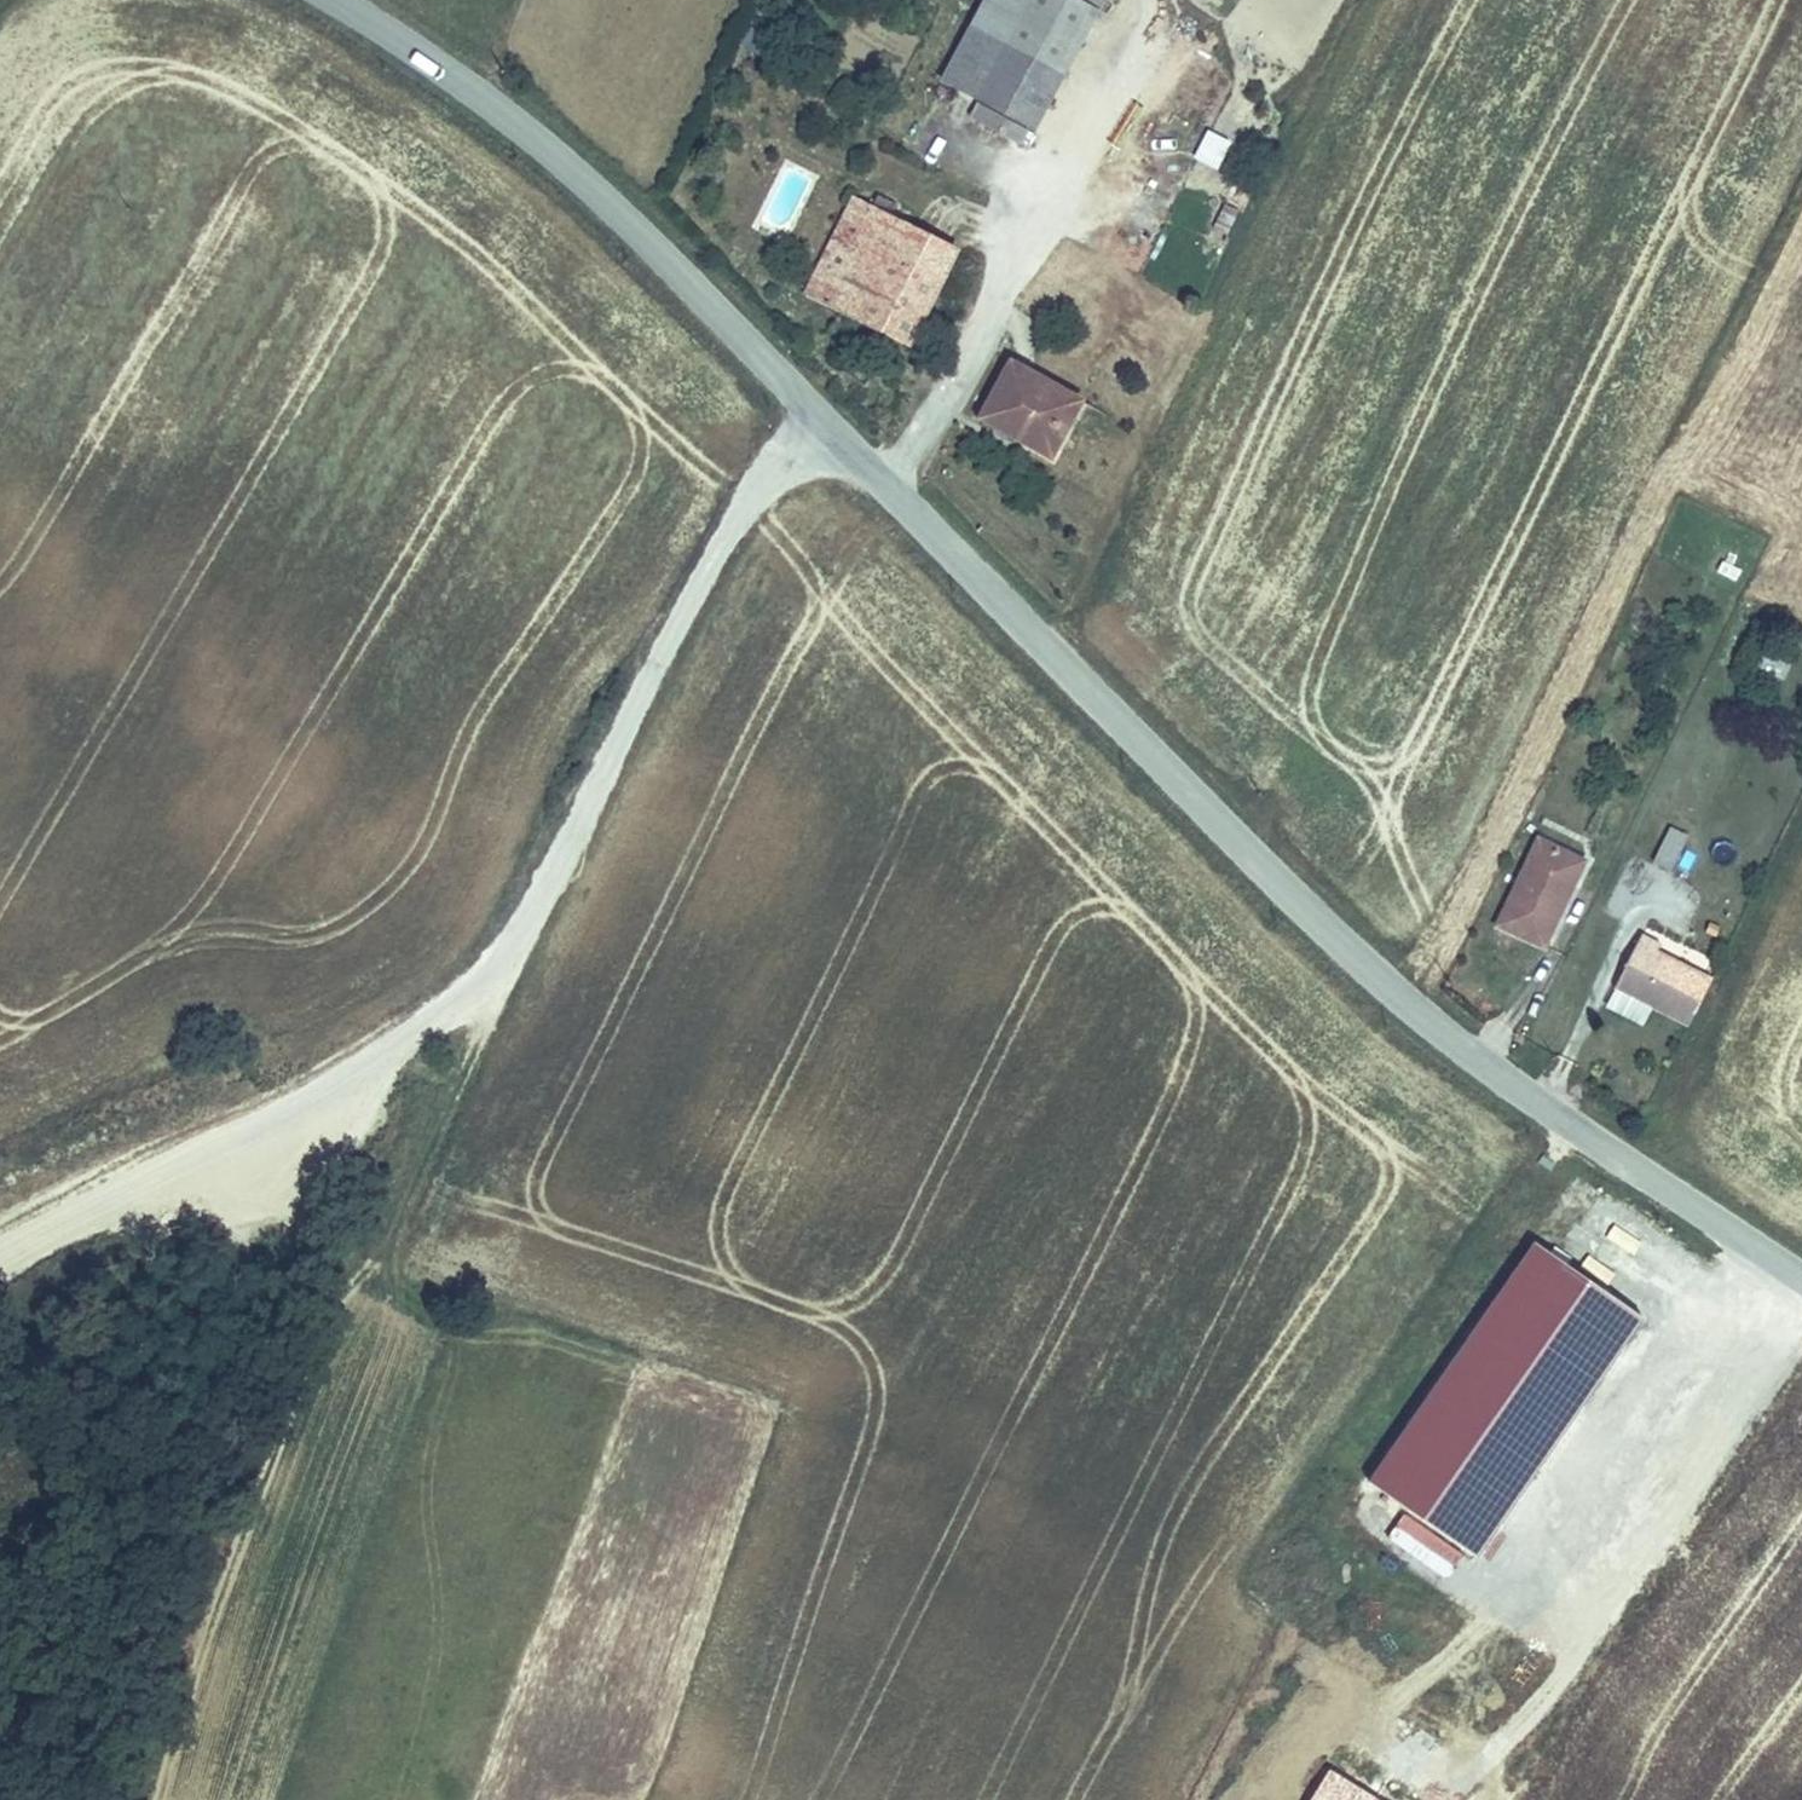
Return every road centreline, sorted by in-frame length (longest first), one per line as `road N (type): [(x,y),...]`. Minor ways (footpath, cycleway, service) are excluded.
road 1 (tertiary): [(1801,1272),(1409,999),(563,155),(349,0)]

